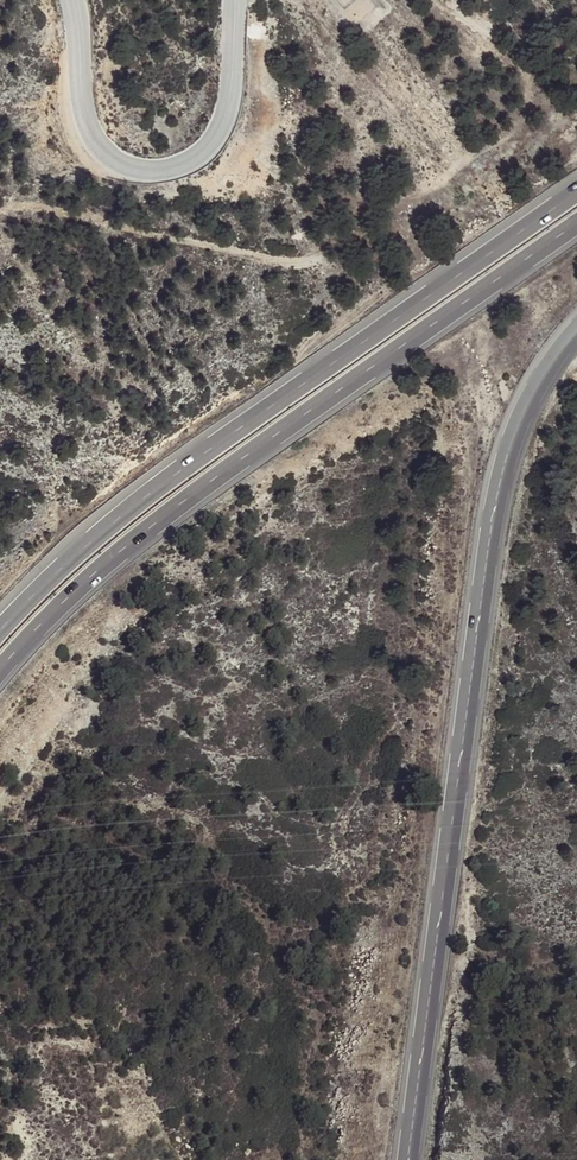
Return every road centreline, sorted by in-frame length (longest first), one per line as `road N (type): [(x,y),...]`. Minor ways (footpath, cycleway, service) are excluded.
road 1 (secondary): [(576,328),(525,406),(494,514),(407,1159)]
road 2 (track): [(444,0),(524,63),(528,90),(516,125),(319,260),(244,253),(20,205),(0,214)]
road 3 (trunk): [(0,670),(85,582),(146,533),(576,222)]
road 4 (trunk): [(576,190),(125,510),(0,627)]
road 5 (unclassified): [(73,0),(86,122),(110,157),(153,170),(198,156),(223,122),(236,0)]

